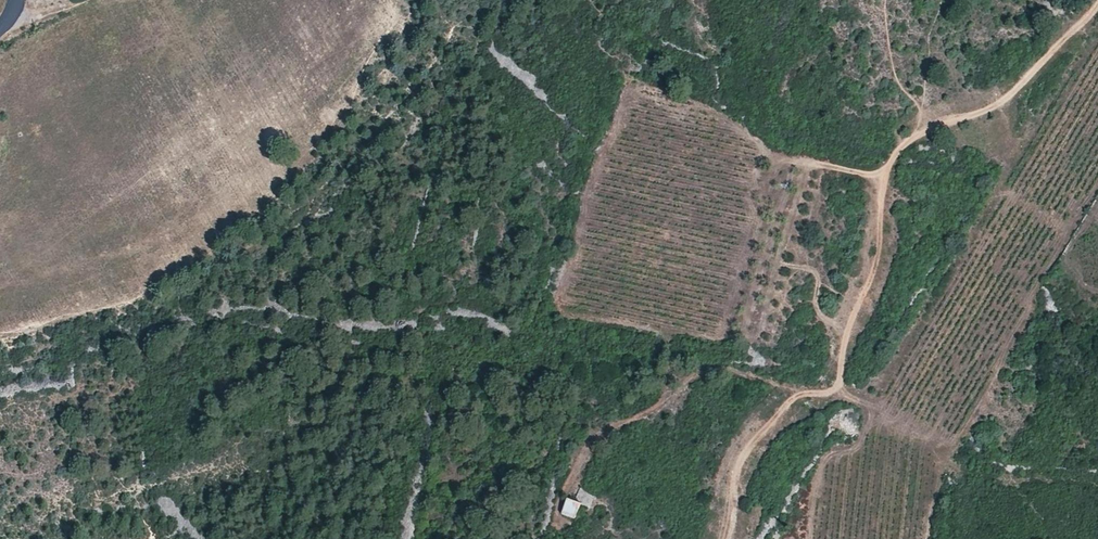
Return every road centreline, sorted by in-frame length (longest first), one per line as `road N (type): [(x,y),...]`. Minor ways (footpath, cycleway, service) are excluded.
road 1 (track): [(1097,11),(1016,96),(915,134),(894,152),(876,275),(832,394),(794,398),(741,463),(722,538)]

